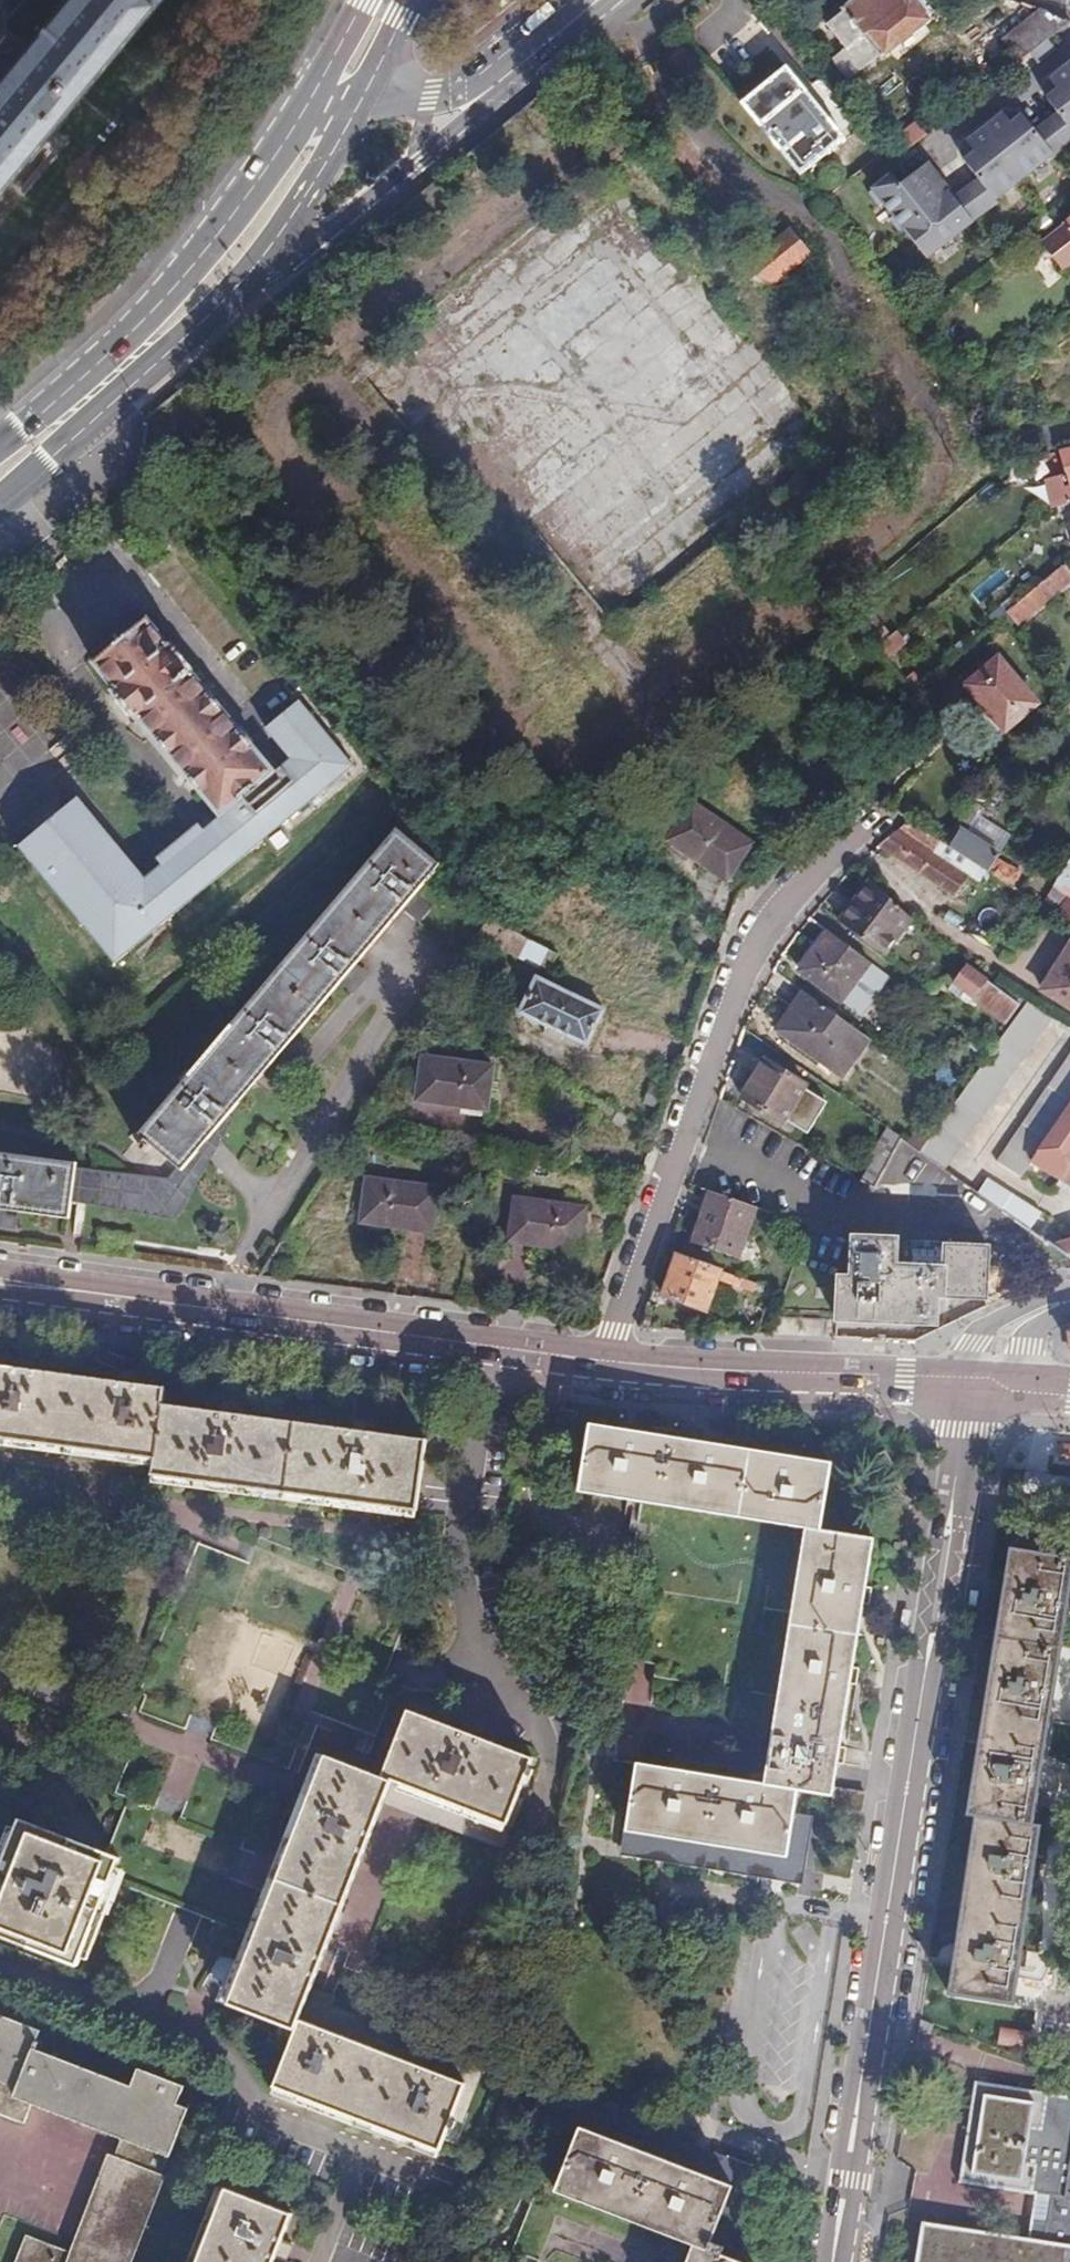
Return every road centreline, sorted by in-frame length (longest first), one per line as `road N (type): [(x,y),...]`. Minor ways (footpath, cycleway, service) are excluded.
road 1 (residential): [(835,2261),(965,1431)]
road 2 (residential): [(873,813),(774,889),(724,1002),(607,1360)]
road 3 (tertiary): [(607,1360),(0,1279)]
road 4 (secondary): [(238,294),(422,164),(614,0)]
road 5 (primary): [(295,121),(139,326),(0,446)]
road 6 (tertiary): [(954,1376),(607,1360)]
road 7 (primary): [(0,501),(238,294)]
road 8 (secondary): [(561,0),(449,90),(360,98)]
road 9 (primary): [(238,294),(360,98)]
road 10 (primary): [(361,0),(295,121)]

